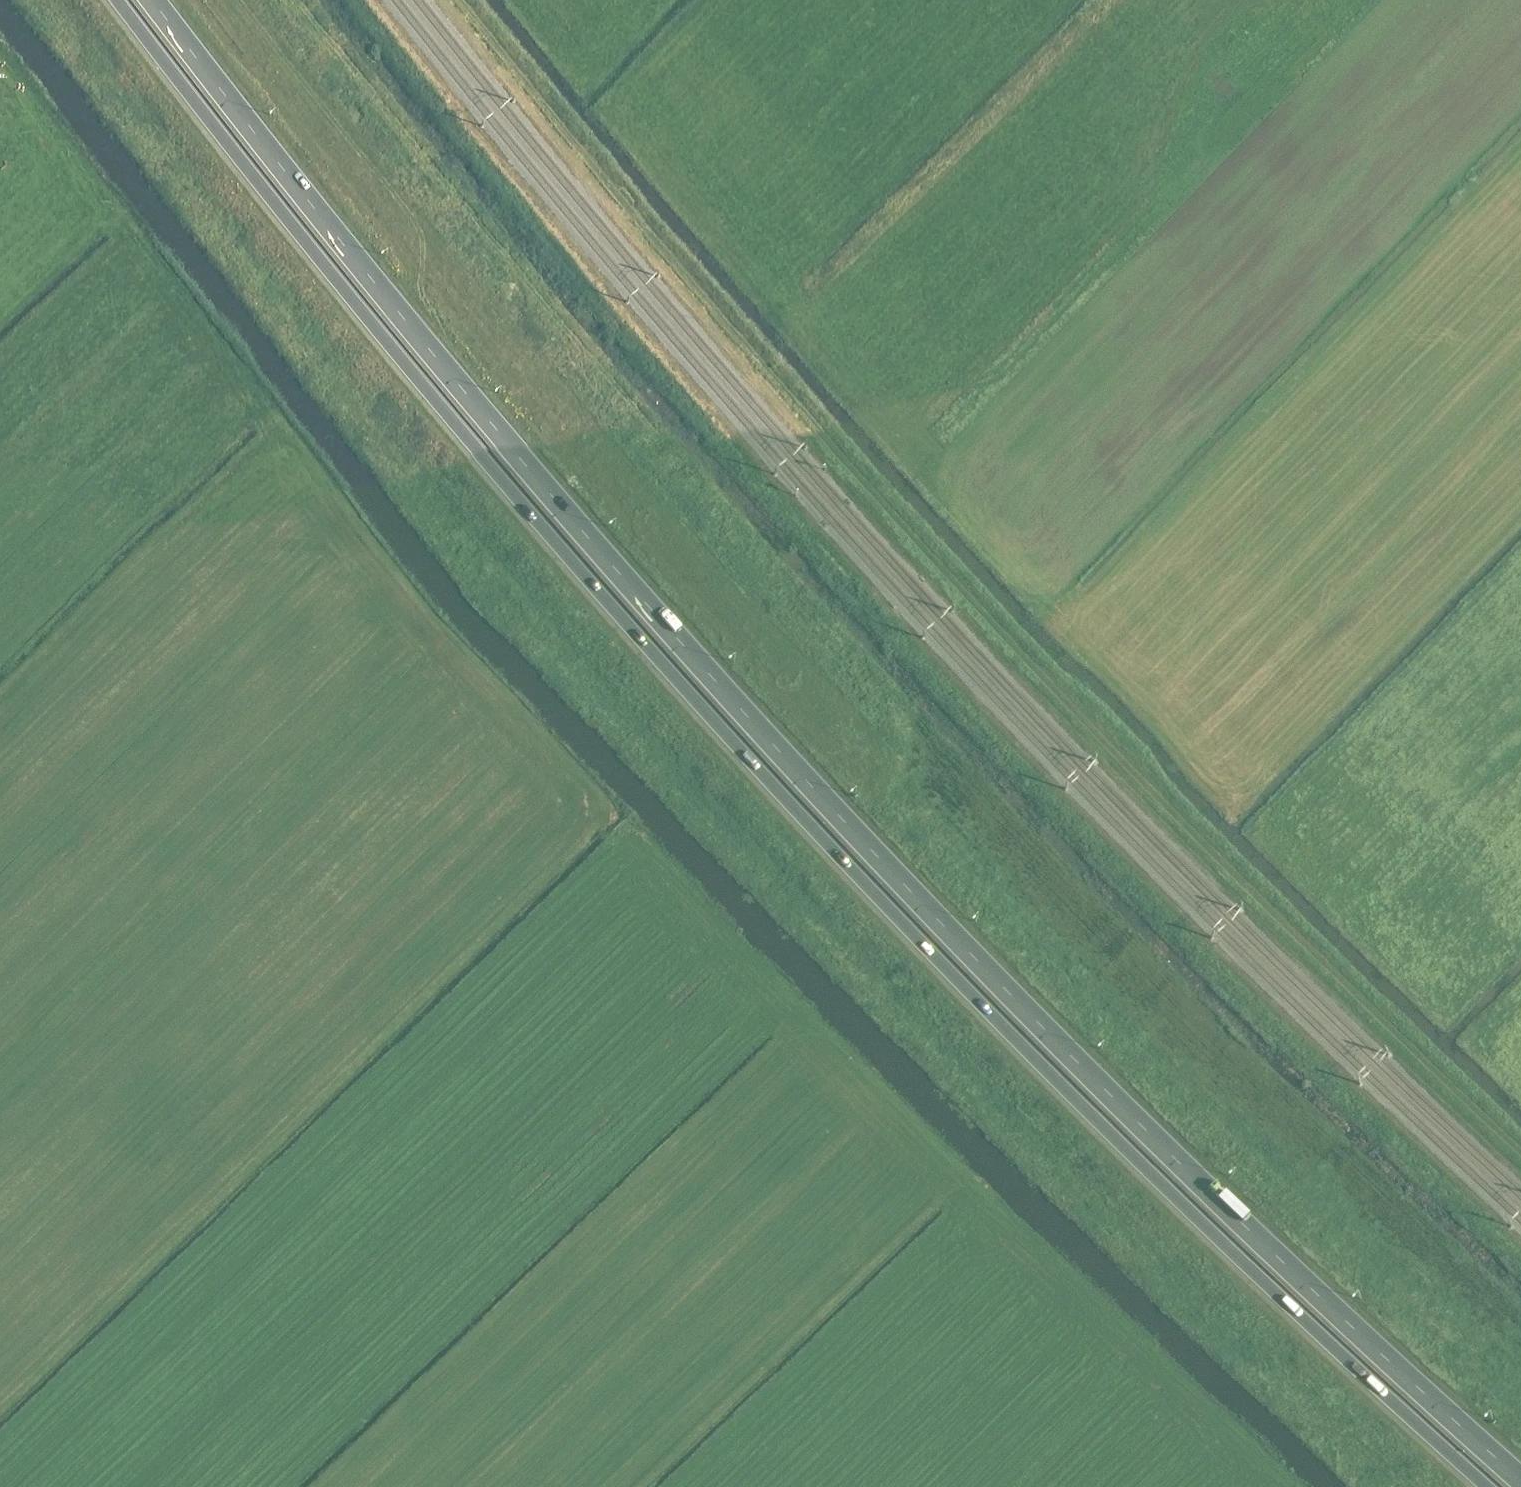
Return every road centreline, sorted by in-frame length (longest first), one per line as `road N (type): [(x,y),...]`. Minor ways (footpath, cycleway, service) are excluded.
road 1 (trunk): [(117,0),(385,338),(636,631),(956,975),(1490,1486)]
road 2 (trunk): [(1520,1477),(1081,1065),(834,806),(409,323),(155,0)]

